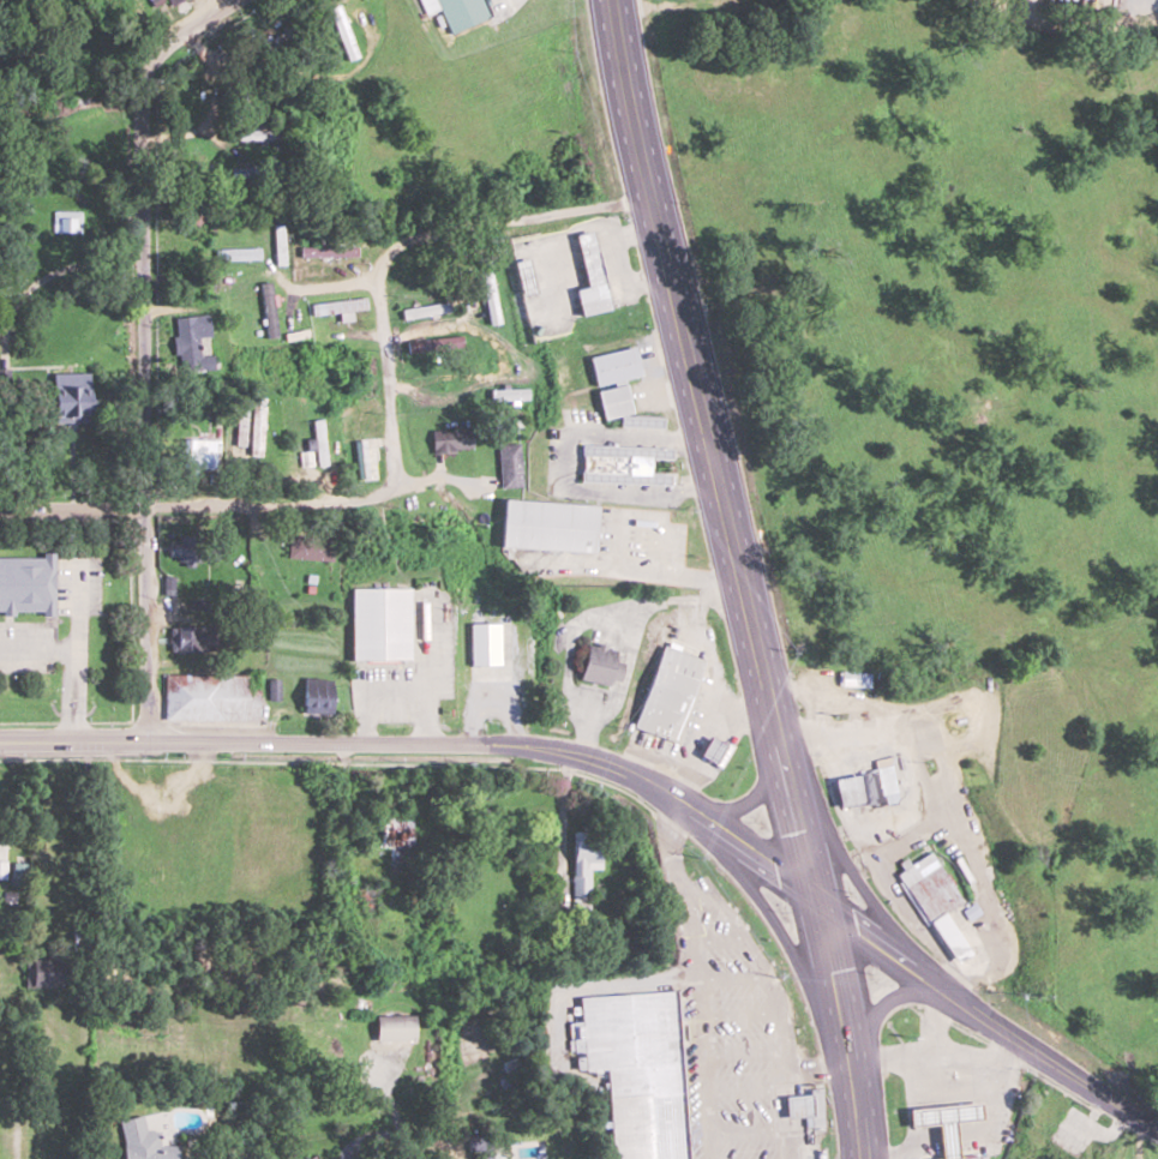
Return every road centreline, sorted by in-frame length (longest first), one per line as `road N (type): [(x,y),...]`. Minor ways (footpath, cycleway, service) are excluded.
road 1 (trunk): [(611,0),(649,200),(822,901)]
road 2 (secondary): [(0,741),(476,744),(566,753),(666,794),(822,901)]
road 3 (residential): [(243,0),(164,54),(146,85),(150,741)]
road 4 (residential): [(143,511),(372,497),(392,484),(396,460),(379,289),(380,264),(395,242),(649,200)]
road 5 (primary): [(822,901),(1157,1130)]
road 6 (trunk): [(683,805),(792,957),(857,1137)]
road 7 (trunk): [(961,998),(865,893),(776,729)]
road 8 (trunk): [(859,1158),(822,901)]
road 9 (trunk): [(852,1097),(878,1011),(914,992),(961,998)]
road 10 (residential): [(992,0),(1096,29),(1157,13)]
road 11 (trunk): [(776,729),(756,797),(721,809),(683,805)]
road 12 (residential): [(0,511),(143,511)]

